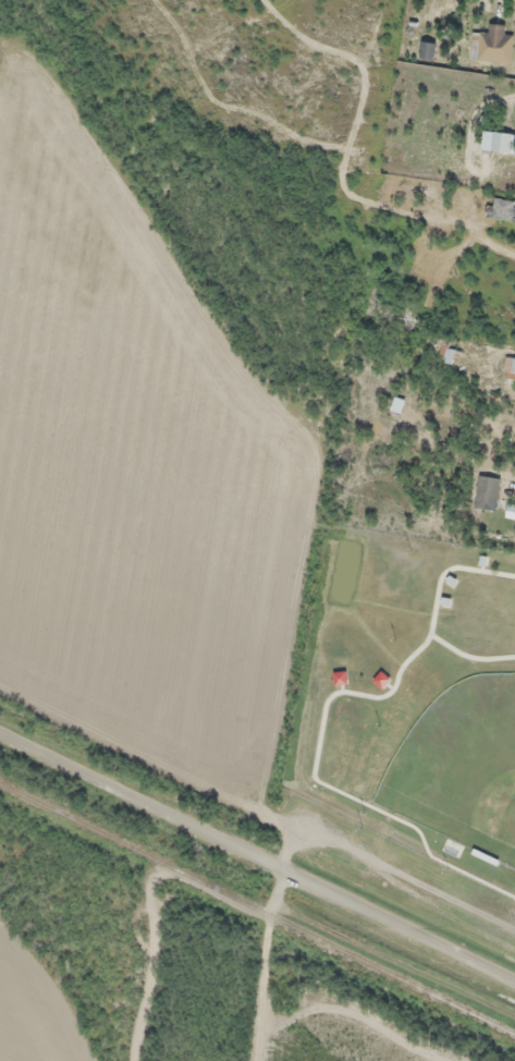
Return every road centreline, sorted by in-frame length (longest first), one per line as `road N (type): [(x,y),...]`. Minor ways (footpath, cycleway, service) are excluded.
road 1 (tertiary): [(514,977),(0,721)]
road 2 (track): [(289,861),(271,913),(255,1060)]

